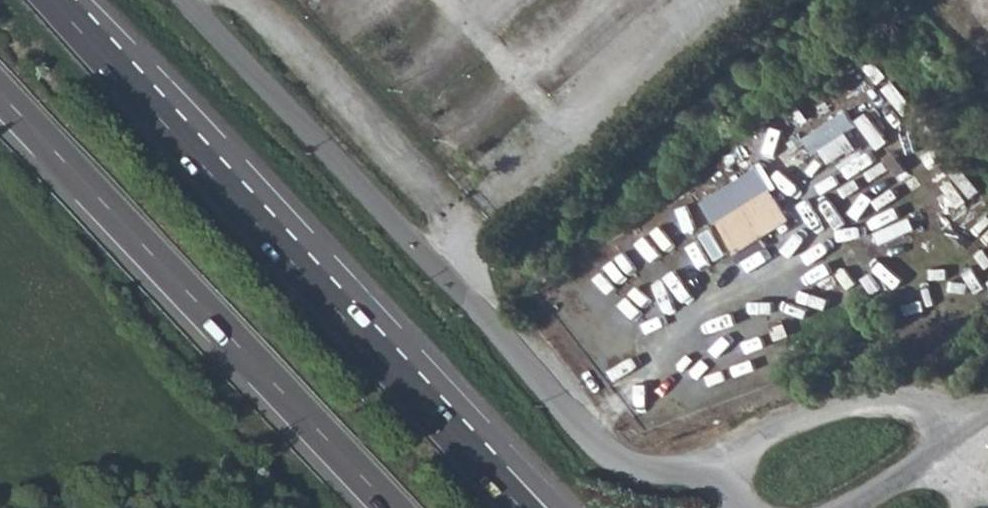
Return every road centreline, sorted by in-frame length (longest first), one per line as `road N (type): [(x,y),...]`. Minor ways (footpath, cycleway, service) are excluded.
road 1 (unclassified): [(729,478),(649,471),(600,448),(184,0)]
road 2 (trunk): [(477,462),(52,0)]
road 3 (trunk): [(0,91),(393,507)]
road 4 (unclassified): [(729,478),(752,442),(824,411),(914,397),(941,411),(953,436)]
road 5 (unclassified): [(847,507),(953,436)]

